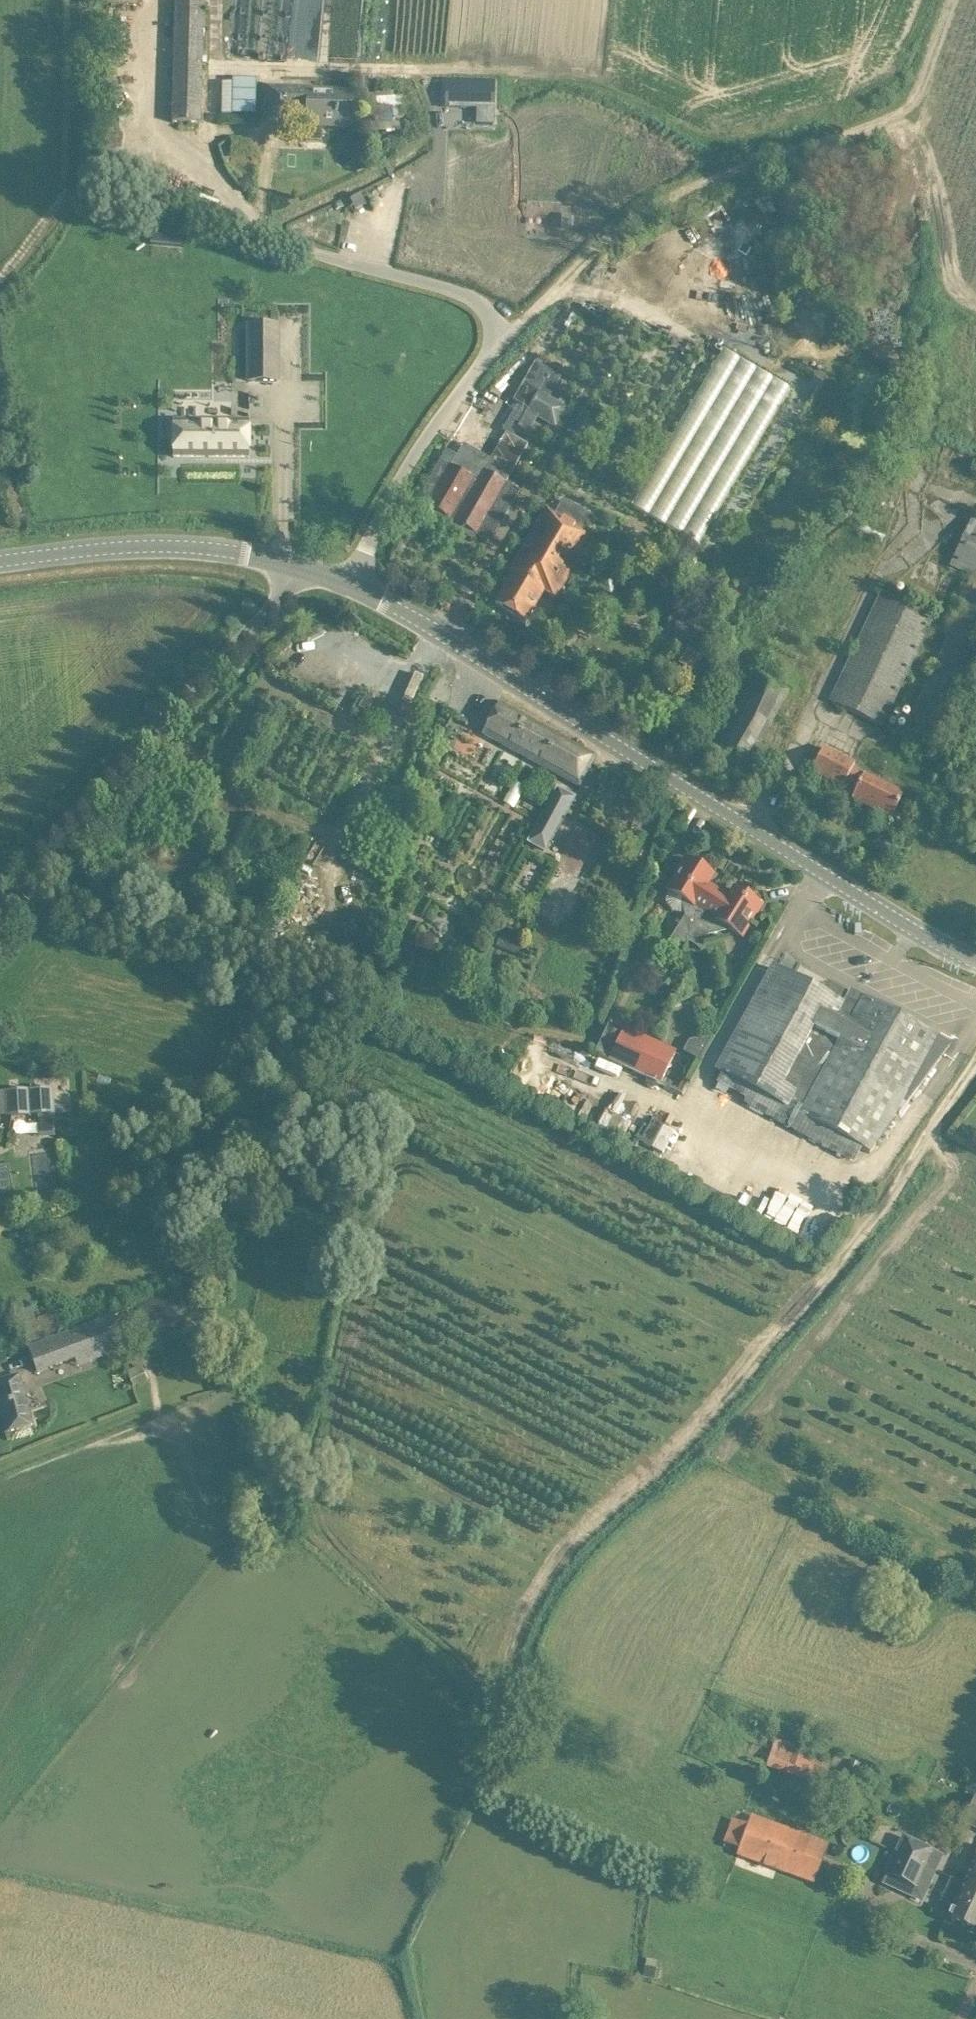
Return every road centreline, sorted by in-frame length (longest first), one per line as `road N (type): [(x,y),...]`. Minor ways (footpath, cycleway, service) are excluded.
road 1 (tertiary): [(975,957),(350,587)]
road 2 (track): [(949,0),(919,101),(878,127),(748,162),(657,200),(579,258),(498,338)]
road 3 (unclassified): [(266,233),(309,255),(471,302),(498,338),(425,441),(350,587)]
road 4 (unclassified): [(0,893),(307,568)]
road 5 (tertiary): [(307,568),(123,554),(0,566)]

